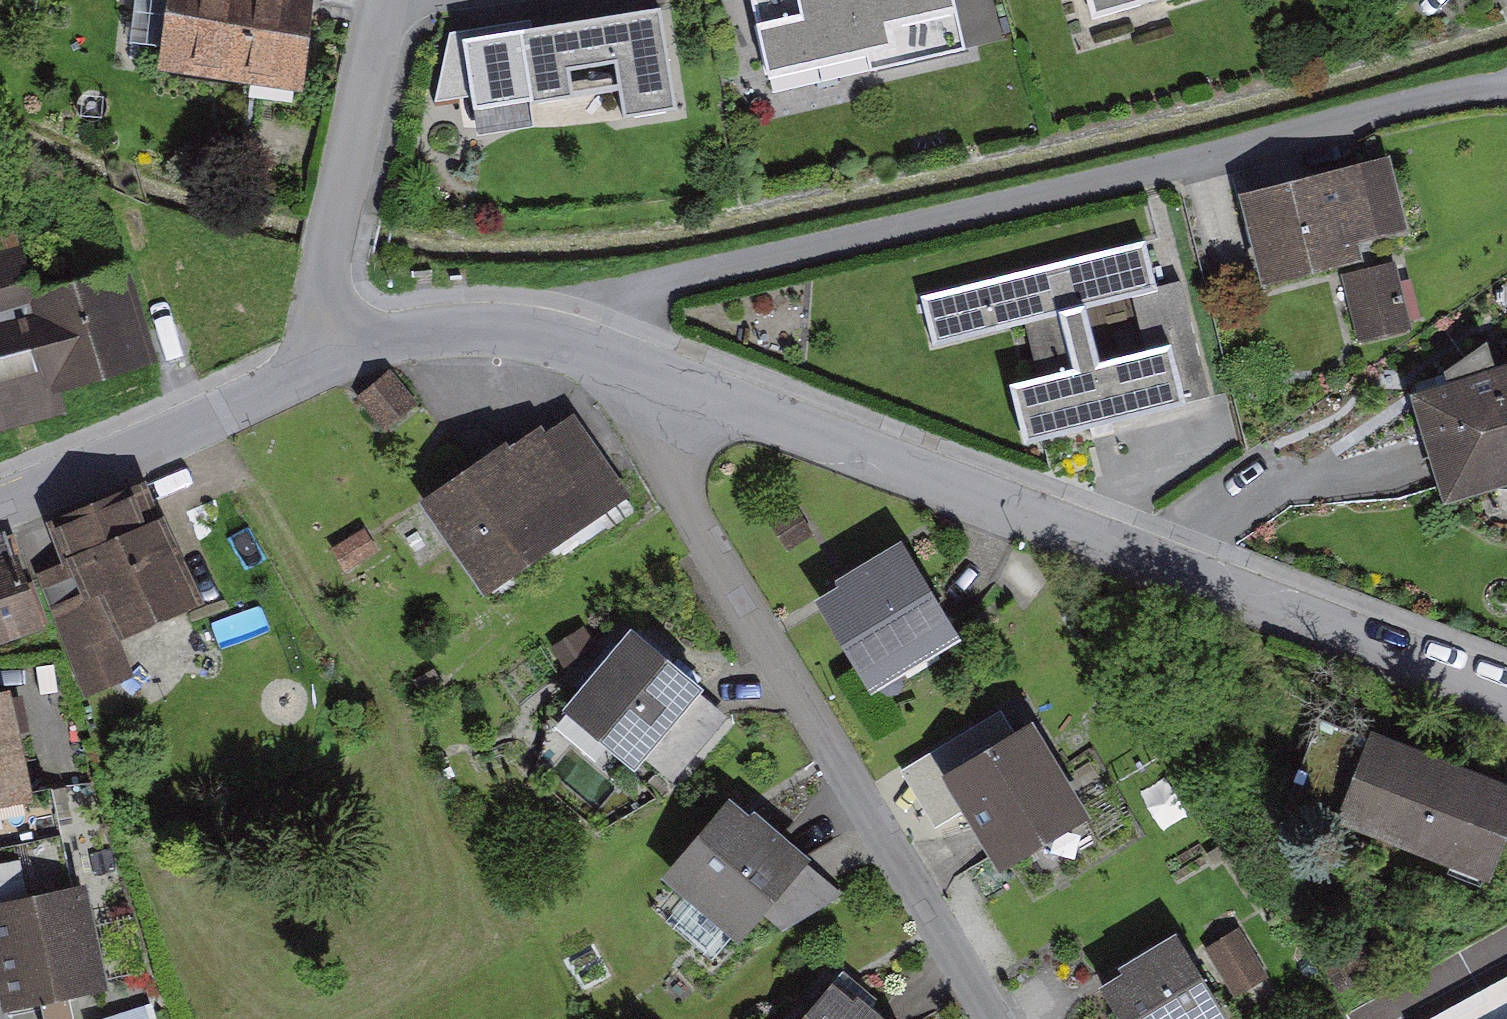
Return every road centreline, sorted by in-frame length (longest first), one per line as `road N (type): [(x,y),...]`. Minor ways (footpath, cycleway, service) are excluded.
road 1 (residential): [(1506,89),(663,278),(590,345)]
road 2 (residential): [(1506,696),(689,386)]
road 3 (residential): [(1005,1018),(674,464),(689,386)]
road 4 (residential): [(350,357),(250,410),(0,518)]
road 5 (residential): [(398,0),(330,263),(330,324),(350,357)]
road 6 (residential): [(590,345),(475,329),(350,357)]

